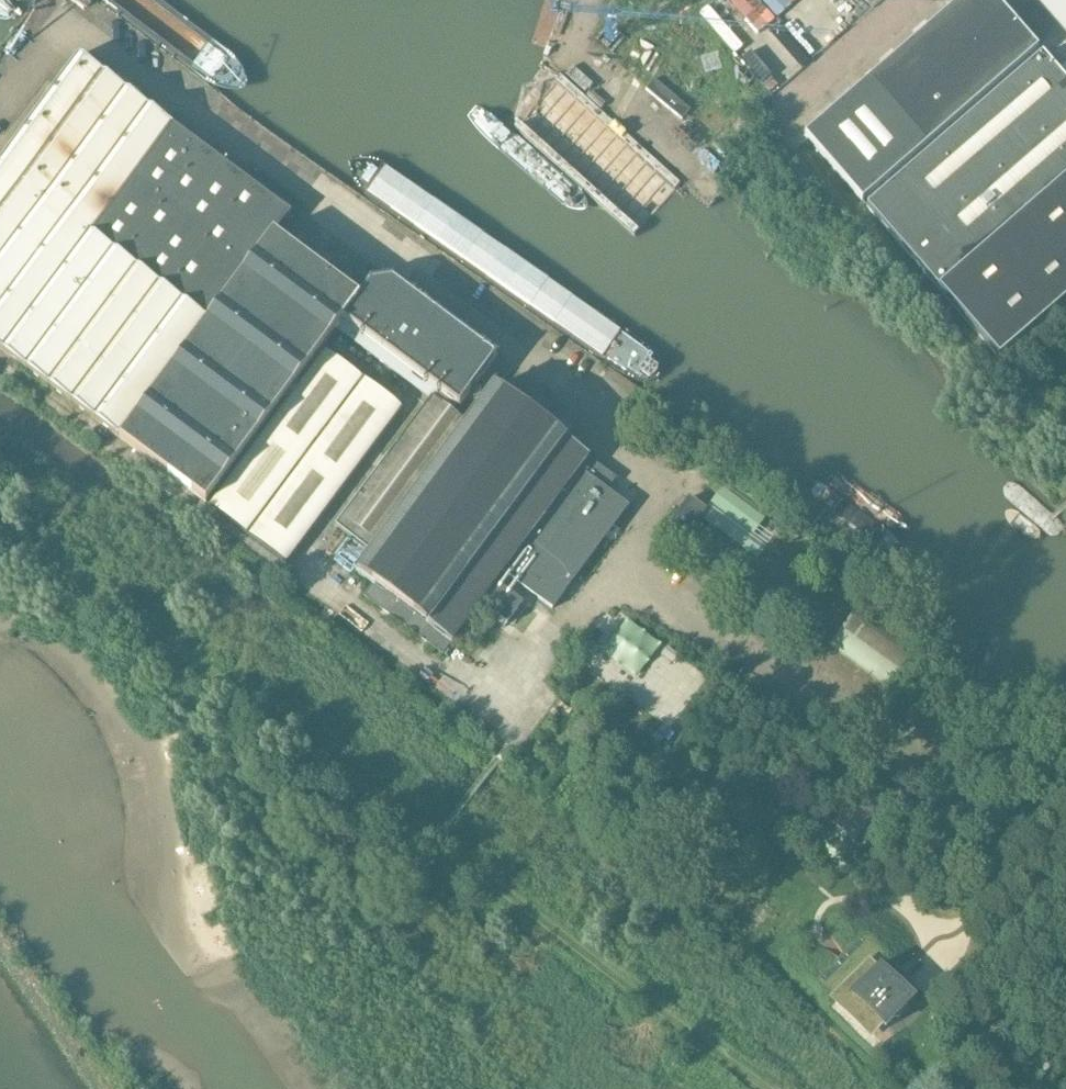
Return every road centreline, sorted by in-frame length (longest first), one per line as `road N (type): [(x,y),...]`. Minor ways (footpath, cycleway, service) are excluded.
road 1 (residential): [(620,567),(664,482),(507,320),(70,15),(0,107)]
road 2 (track): [(0,524),(125,604),(768,1088)]
road 3 (residential): [(0,367),(401,656),(480,695)]
road 4 (residential): [(1065,786),(743,647),(620,567)]
road 5 (residential): [(480,695),(620,567)]
road 6 (unclassified): [(789,108),(910,0)]

